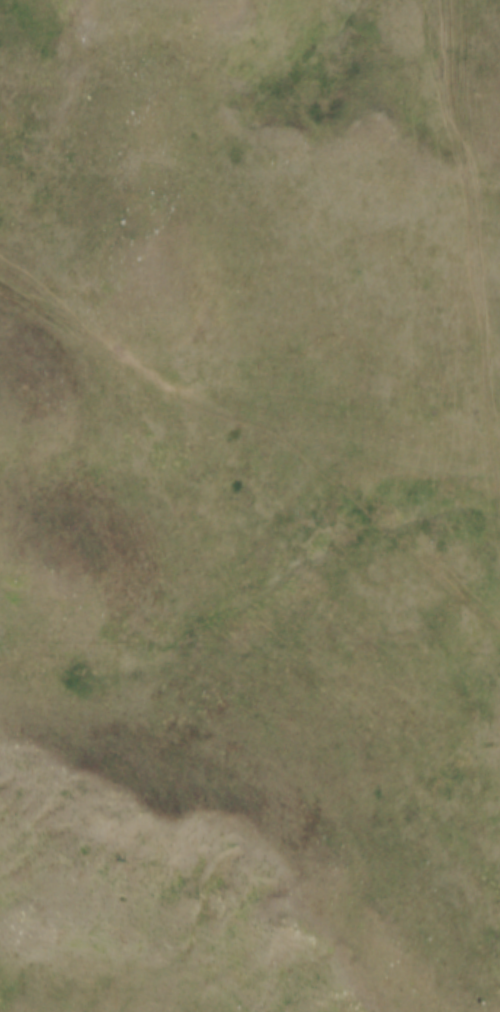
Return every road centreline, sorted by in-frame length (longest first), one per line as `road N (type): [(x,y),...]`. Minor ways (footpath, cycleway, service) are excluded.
road 1 (track): [(0,252),(156,383),(286,436),(499,623)]

